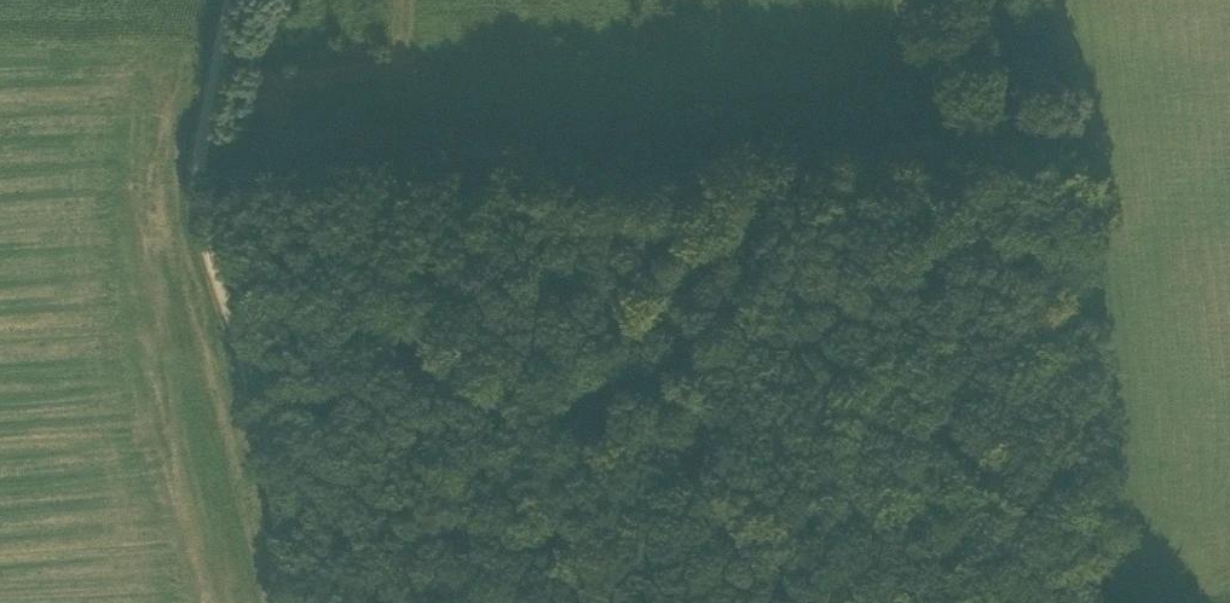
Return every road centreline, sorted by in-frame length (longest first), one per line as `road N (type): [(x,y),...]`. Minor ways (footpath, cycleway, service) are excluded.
road 1 (track): [(234,0),(196,185),(235,320),(294,602)]
road 2 (track): [(869,602),(998,585),(1044,565)]

